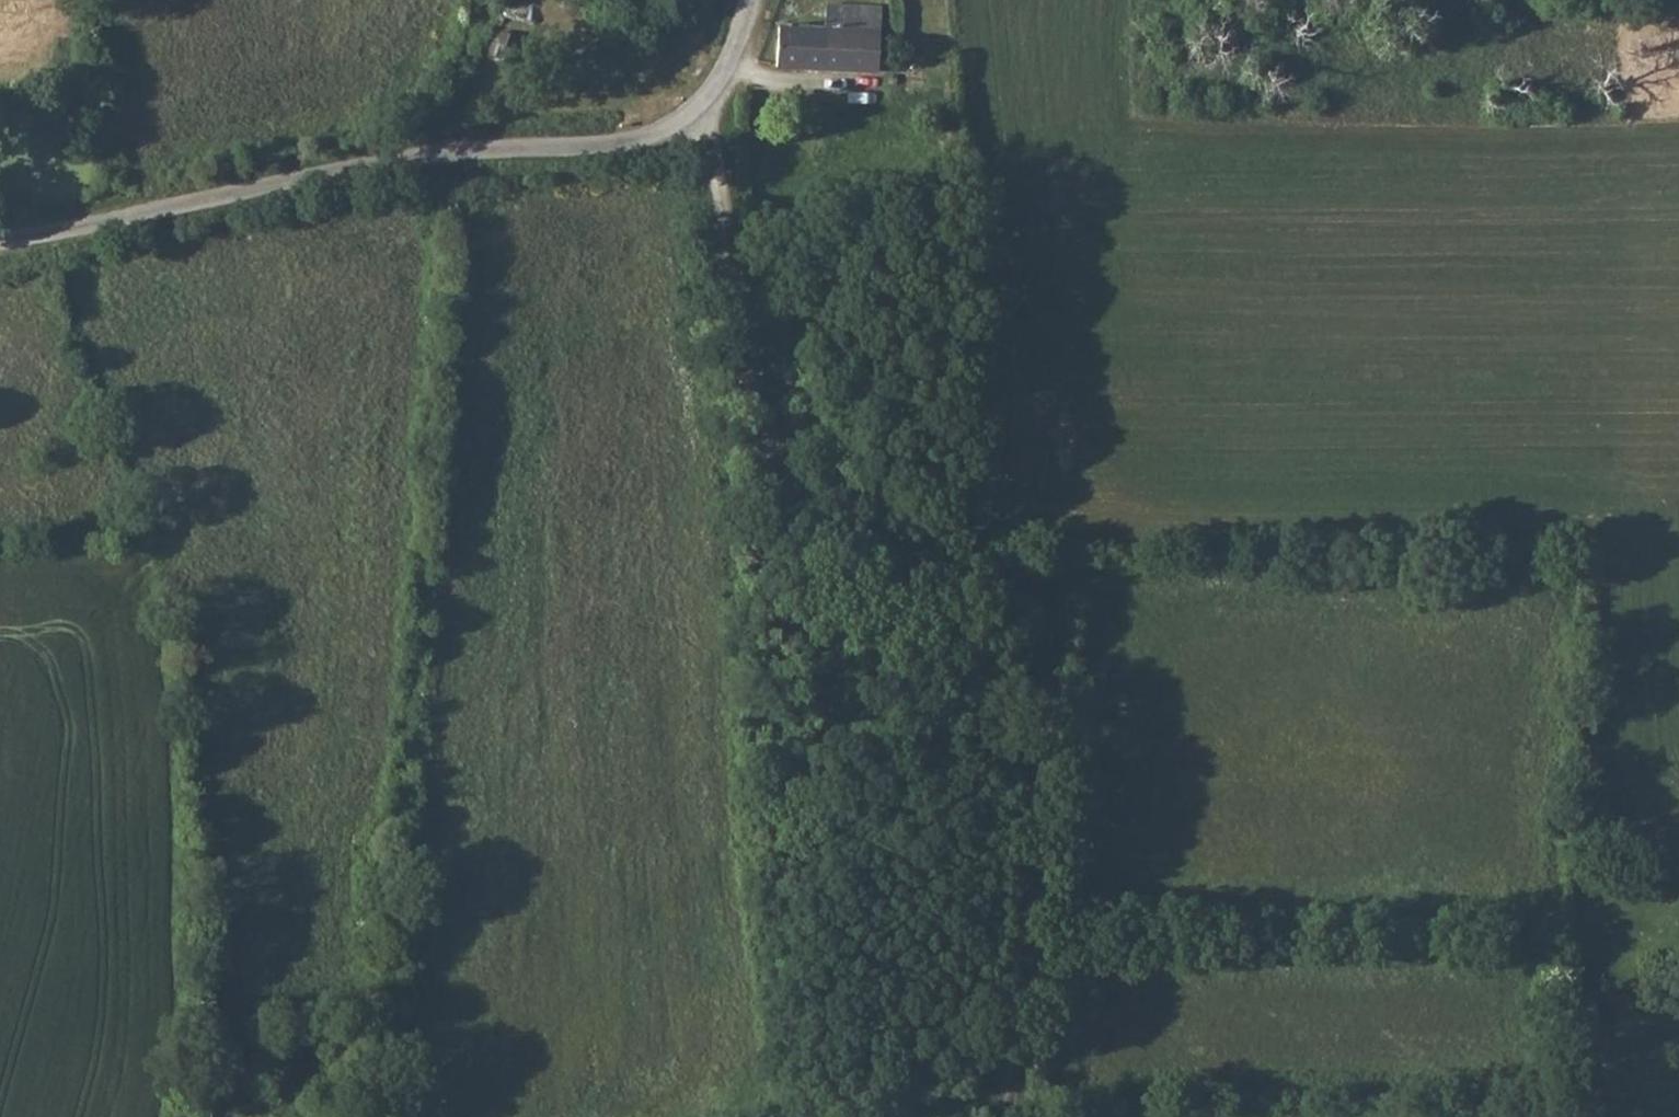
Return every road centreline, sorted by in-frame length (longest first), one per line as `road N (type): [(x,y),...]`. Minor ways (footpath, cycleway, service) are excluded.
road 1 (track): [(710,103),(781,476),(810,522),(1049,601),(1042,823),(1007,1116)]
road 2 (unclassified): [(0,235),(448,159),(640,139),(710,103),(744,49),(753,0)]

